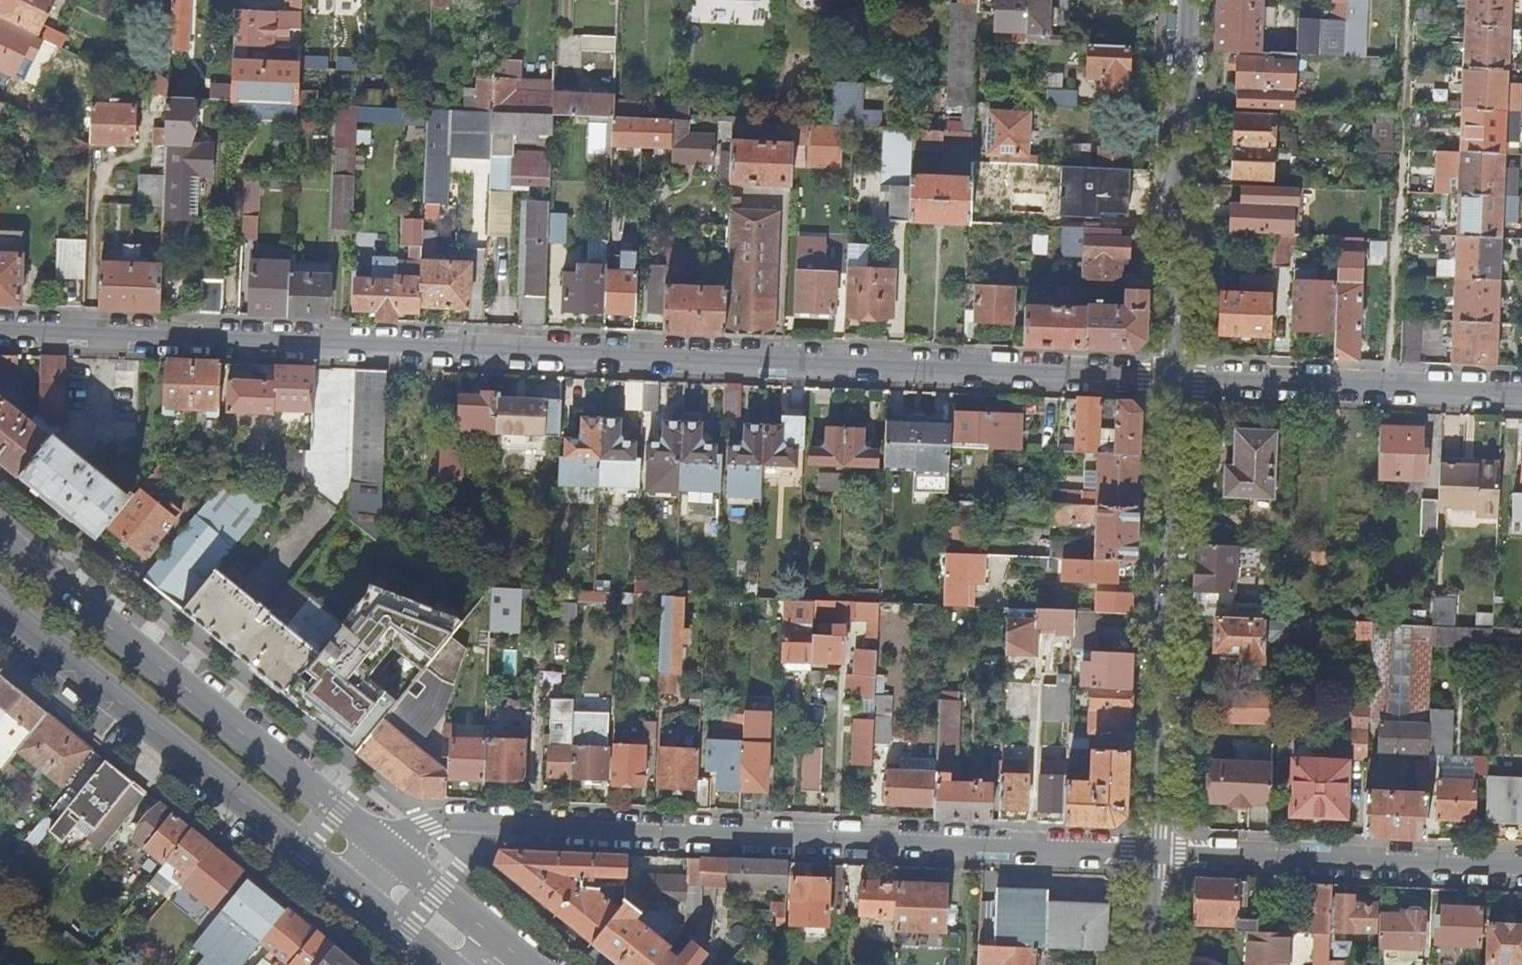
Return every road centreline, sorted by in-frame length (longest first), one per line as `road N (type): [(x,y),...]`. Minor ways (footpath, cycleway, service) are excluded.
road 1 (residential): [(0,328),(1171,381)]
road 2 (residential): [(1157,854),(448,820),(385,849)]
road 3 (primary): [(385,849),(0,537)]
road 4 (residential): [(1171,381),(1157,854)]
road 5 (primary): [(0,605),(351,889)]
road 6 (residential): [(1190,0),(1171,381)]
road 7 (residential): [(1521,869),(1157,854)]
road 8 (residential): [(1171,381),(1521,394)]
road 9 (primary): [(498,943),(385,849)]
road 10 (primary): [(351,889),(444,964)]

